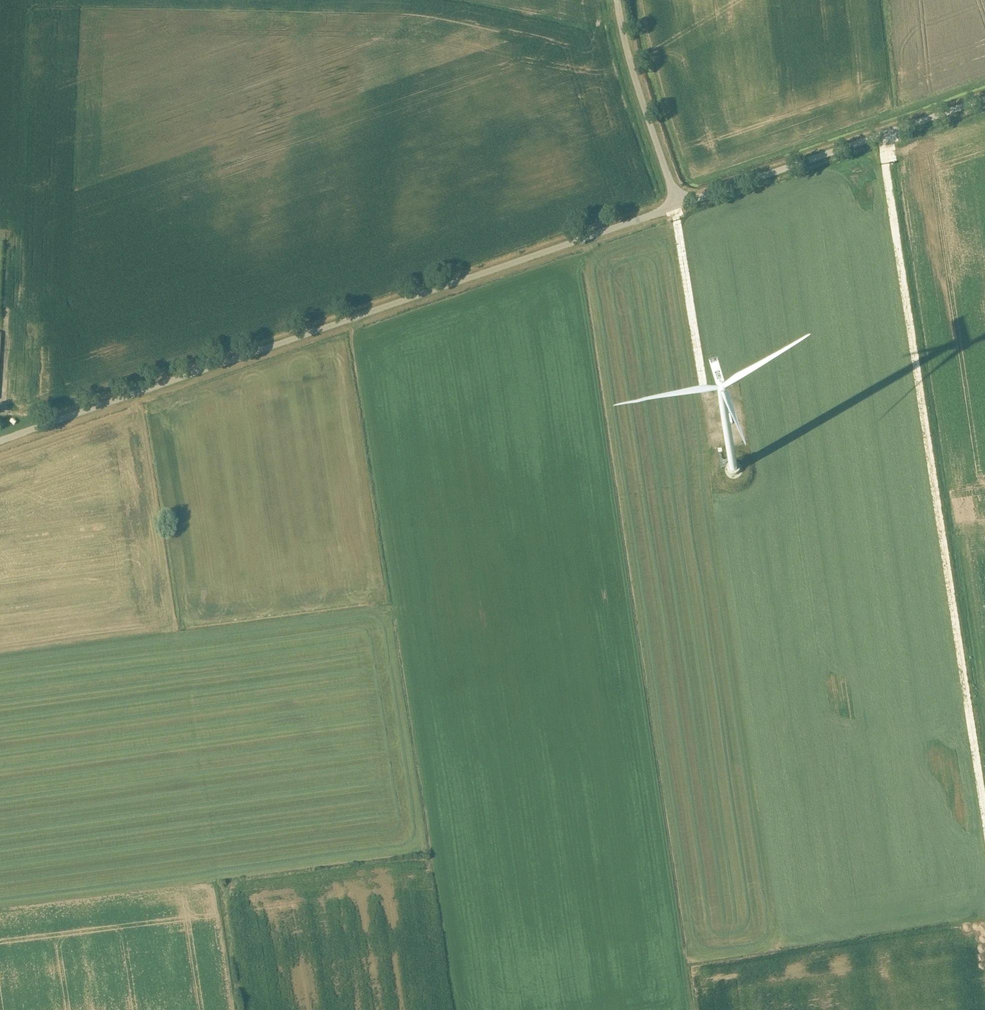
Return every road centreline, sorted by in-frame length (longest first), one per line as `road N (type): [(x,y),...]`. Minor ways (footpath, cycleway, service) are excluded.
road 1 (unclassified): [(0,443),(679,205)]
road 2 (unclassified): [(679,205),(984,99)]
road 3 (unclassified): [(679,205),(623,46),(617,0)]

